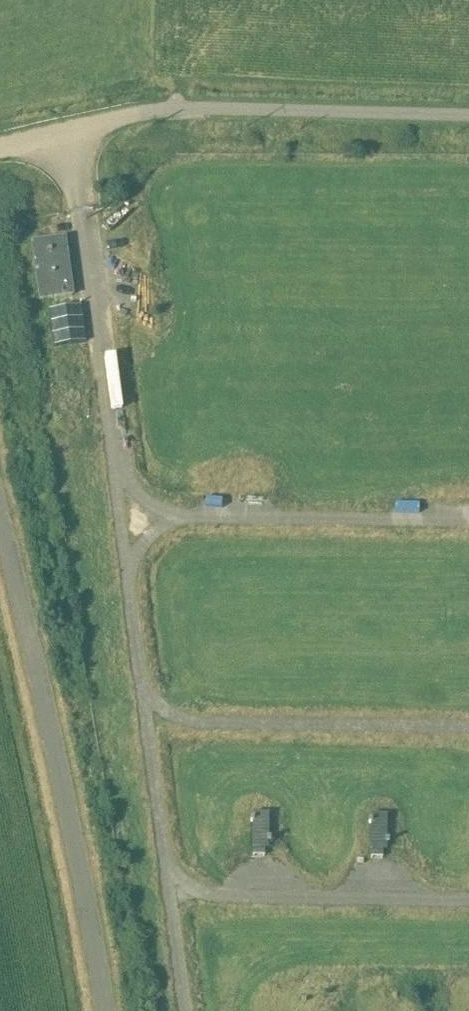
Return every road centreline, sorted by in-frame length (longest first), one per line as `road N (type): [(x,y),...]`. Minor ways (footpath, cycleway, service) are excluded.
road 1 (unclassified): [(0,153),(139,116),(468,116)]

